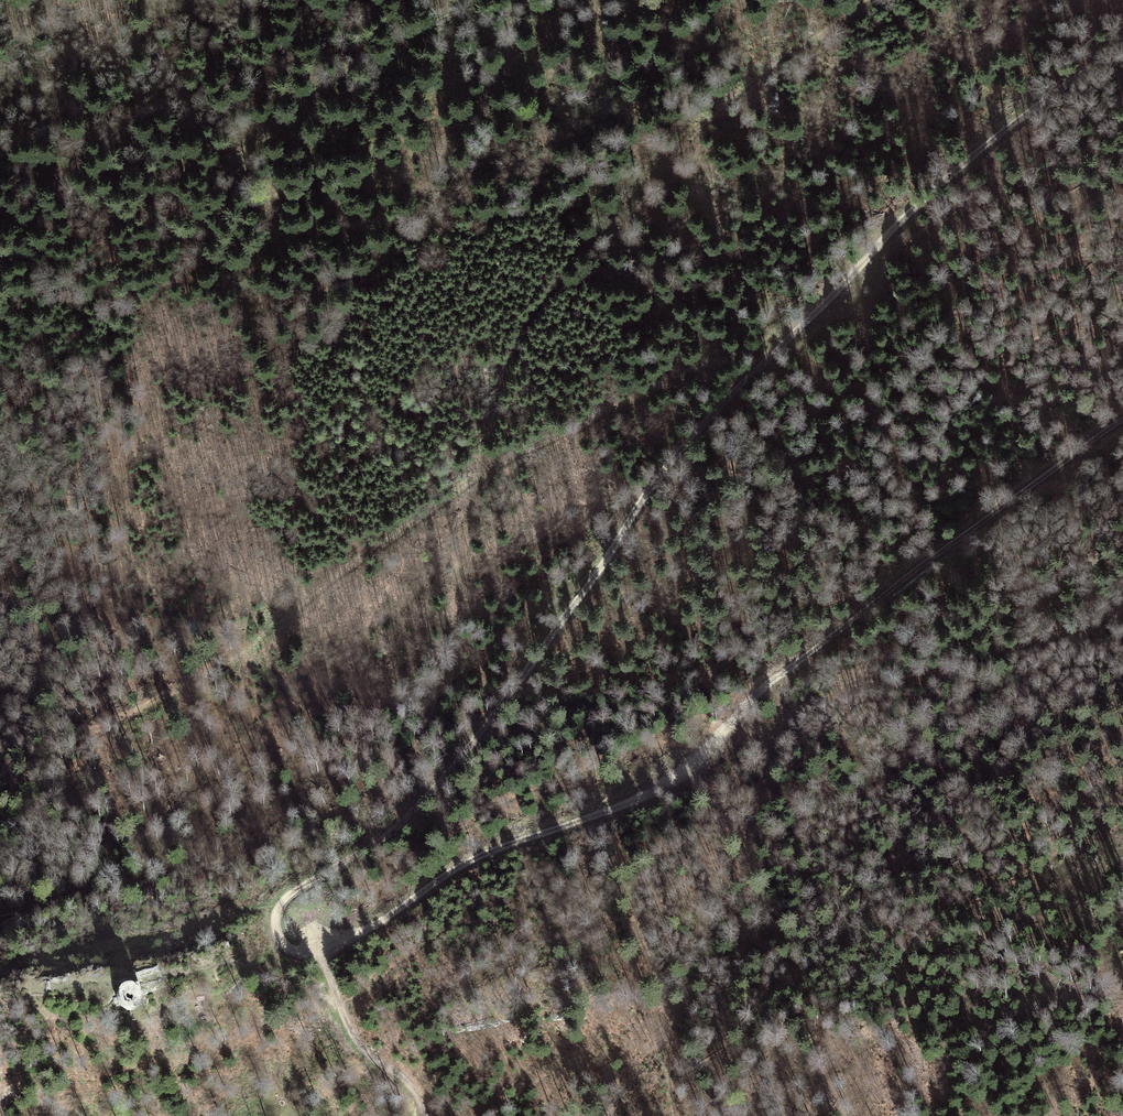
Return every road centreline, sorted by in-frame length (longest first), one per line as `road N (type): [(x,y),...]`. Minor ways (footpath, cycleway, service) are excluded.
road 1 (track): [(1122,36),(907,213),(732,391),(406,820),(332,872)]
road 2 (track): [(1122,417),(834,632),(663,789),(459,867),(378,925),(322,950)]
road 3 (track): [(86,730),(271,637),(487,469),(798,323)]
road 4 (track): [(865,0),(755,84),(618,208),(510,341),(487,469)]
road 5 (track): [(785,672),(781,725),(757,810),(670,1045)]
road 6 (track): [(338,1002),(356,1042),(413,1087),(424,1115)]
road 7 (track): [(322,950),(300,953),(284,943),(276,917),(293,891),(332,872)]

